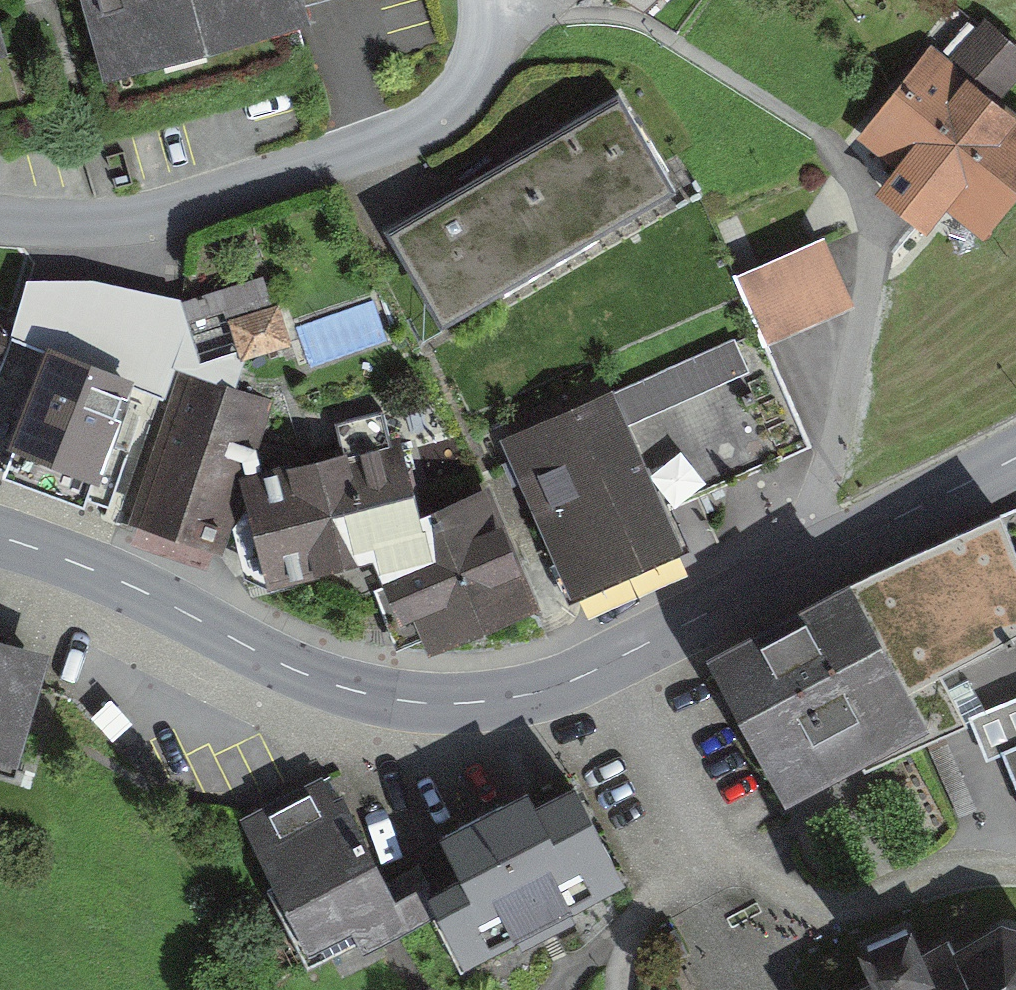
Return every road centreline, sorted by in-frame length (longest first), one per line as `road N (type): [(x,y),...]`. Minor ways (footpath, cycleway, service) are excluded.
road 1 (residential): [(0,219),(137,217),(411,127),(443,109),(475,70),(488,0)]
road 2 (residential): [(608,663),(757,866),(1015,856)]
road 3 (secondary): [(608,663),(1015,455)]
road 4 (secondary): [(199,619),(338,686),(399,700),(528,695),(608,663)]
road 5 (track): [(841,137),(634,6),(488,5)]
road 6 (tertiary): [(0,538),(76,562),(199,619)]

